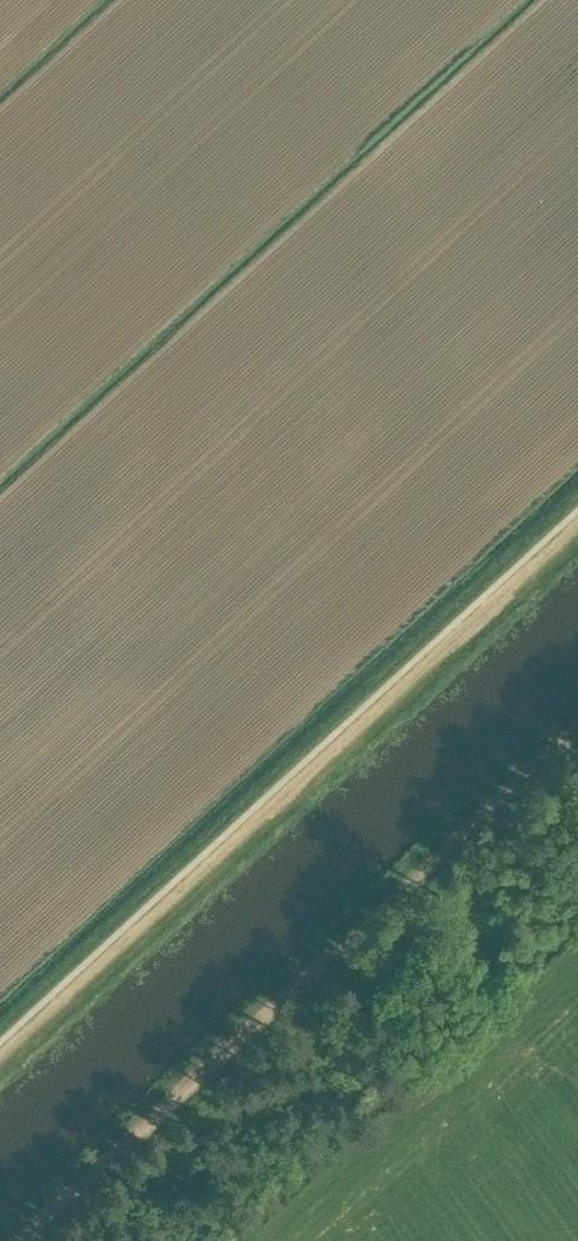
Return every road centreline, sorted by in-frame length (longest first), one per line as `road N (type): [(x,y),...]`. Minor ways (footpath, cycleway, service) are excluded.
road 1 (track): [(577,536),(0,1068)]
road 2 (track): [(18,1240),(577,717)]

